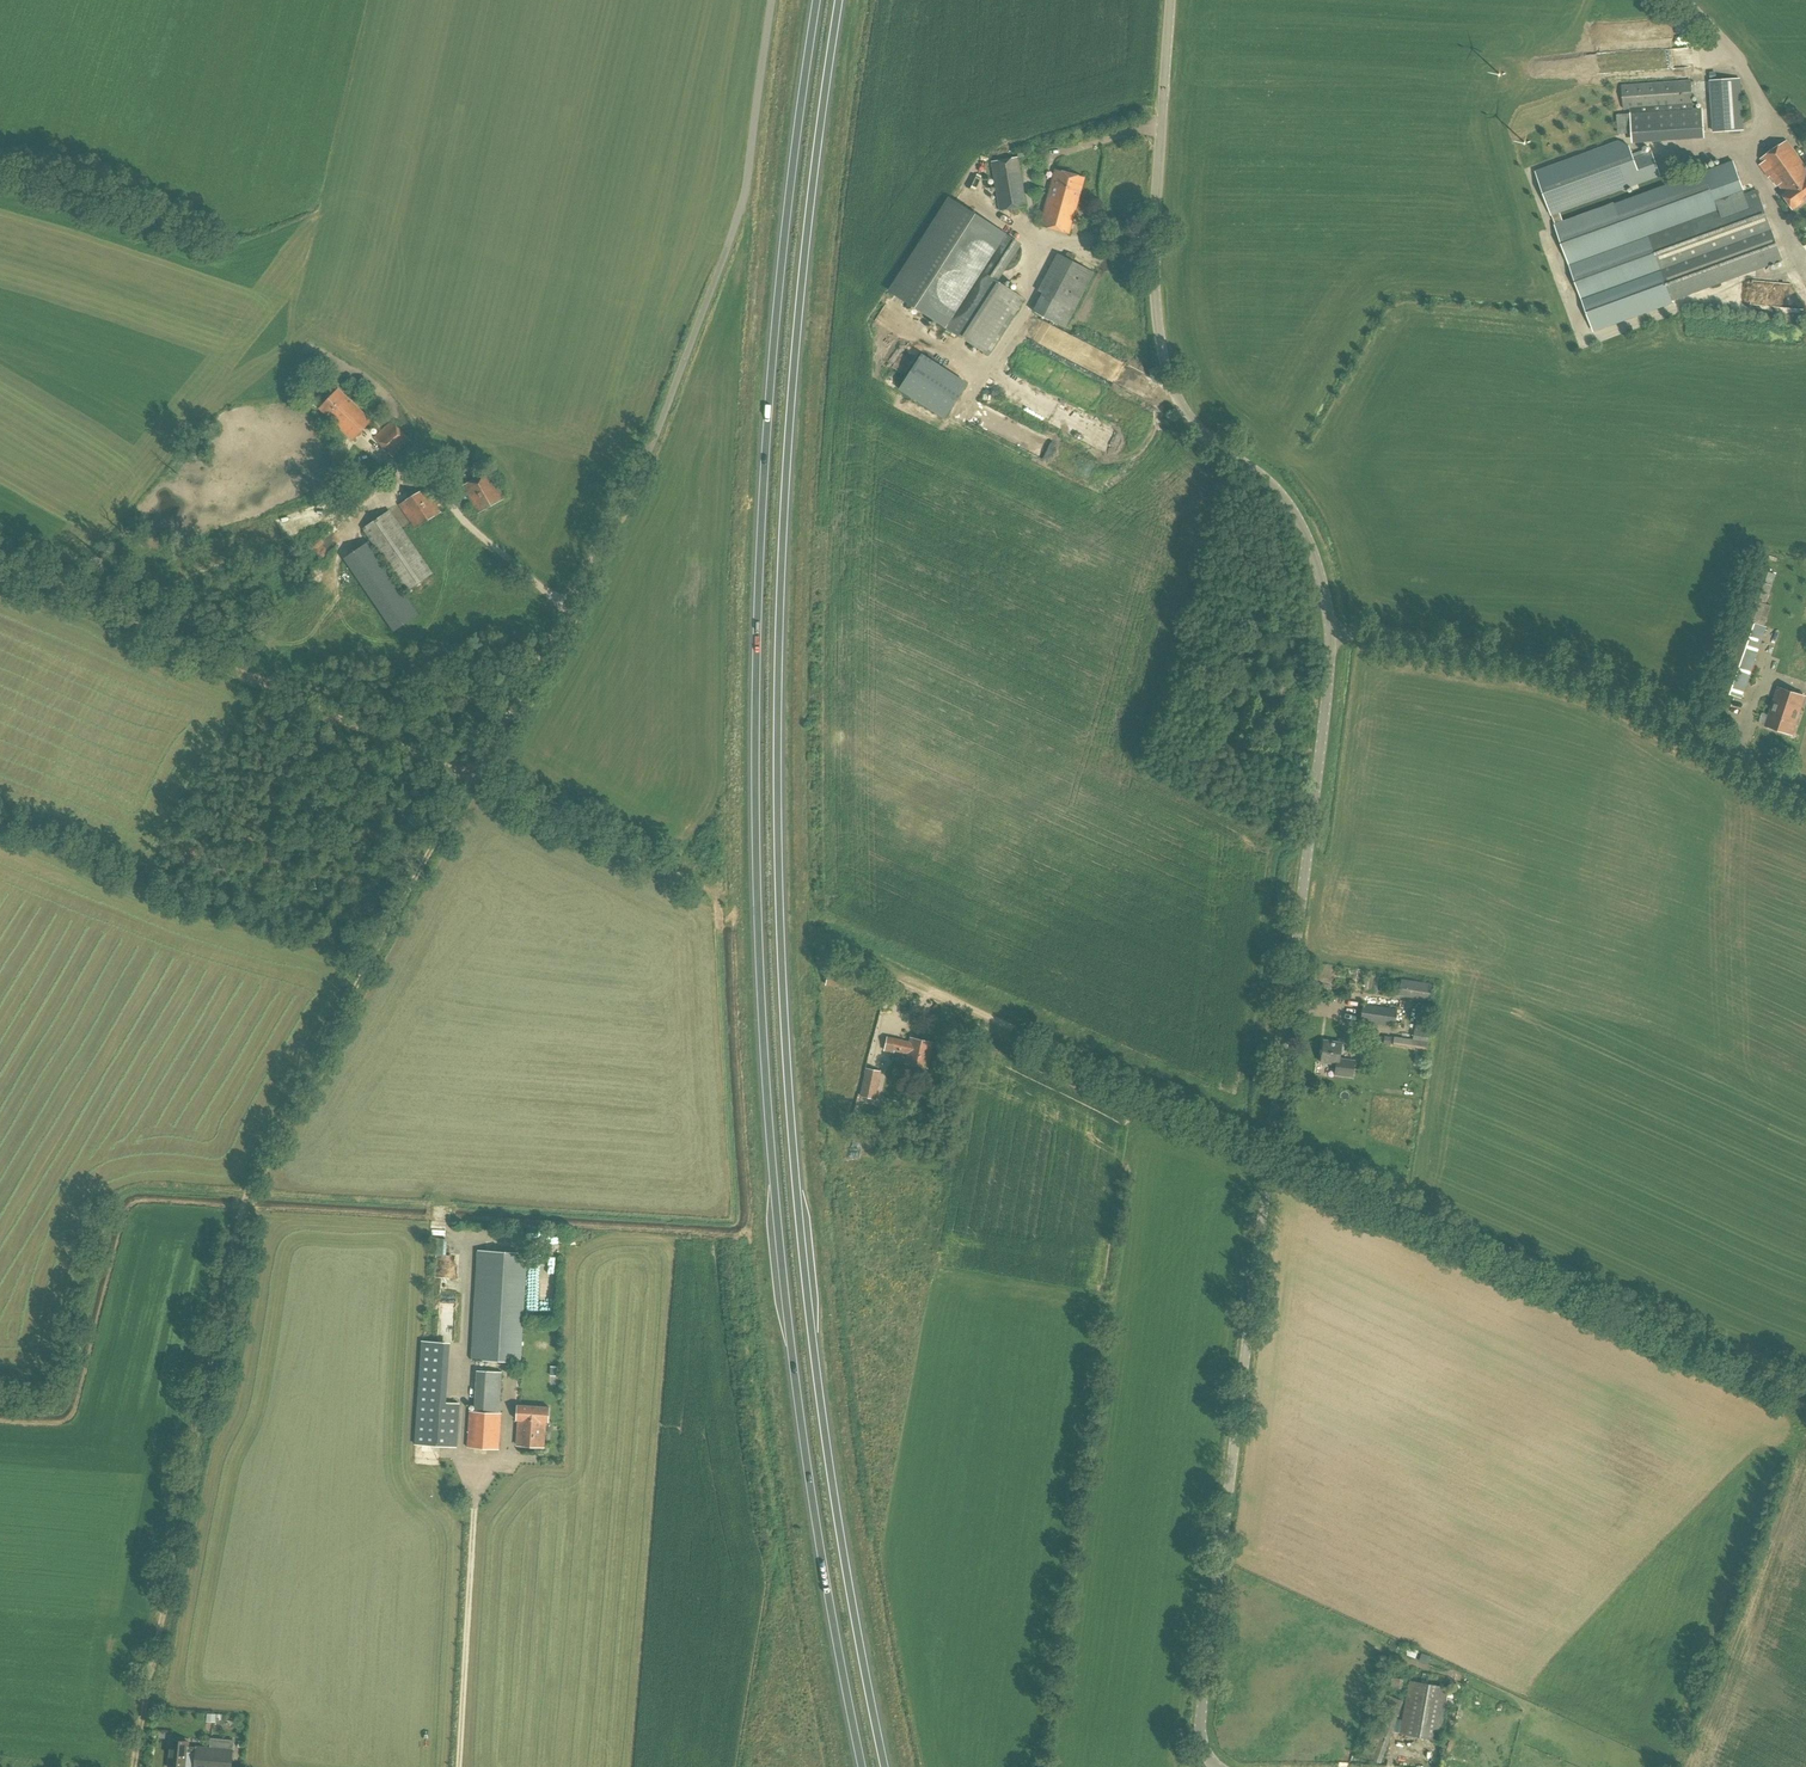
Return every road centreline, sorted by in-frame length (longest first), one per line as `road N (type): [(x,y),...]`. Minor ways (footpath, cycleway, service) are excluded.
road 1 (trunk): [(885,1766),(822,1409),(796,1211),(782,1002),(778,780),(792,339),(839,0)]
road 2 (trunk): [(815,0),(763,463),(763,998),(776,1213),(801,1422),(864,1766)]
road 3 (unclassified): [(1216,1766),(1200,1722),(1329,633)]
road 4 (track): [(134,1766),(244,1206),(469,784)]
road 5 (unclassified): [(1329,633),(1319,574),(1296,517),(1185,415),(1164,363),(1154,234),(1171,0)]
road 6 (unclassified): [(774,0),(740,212),(662,418),(566,607)]
road 7 (track): [(1805,1394),(1270,1149)]
road 8 (track): [(472,779),(87,604),(0,555)]
road 9 (unclassified): [(1805,799),(1580,673),(1329,633)]
road 10 (track): [(1270,1149),(928,987)]
road 11 (track): [(472,779),(566,607)]

